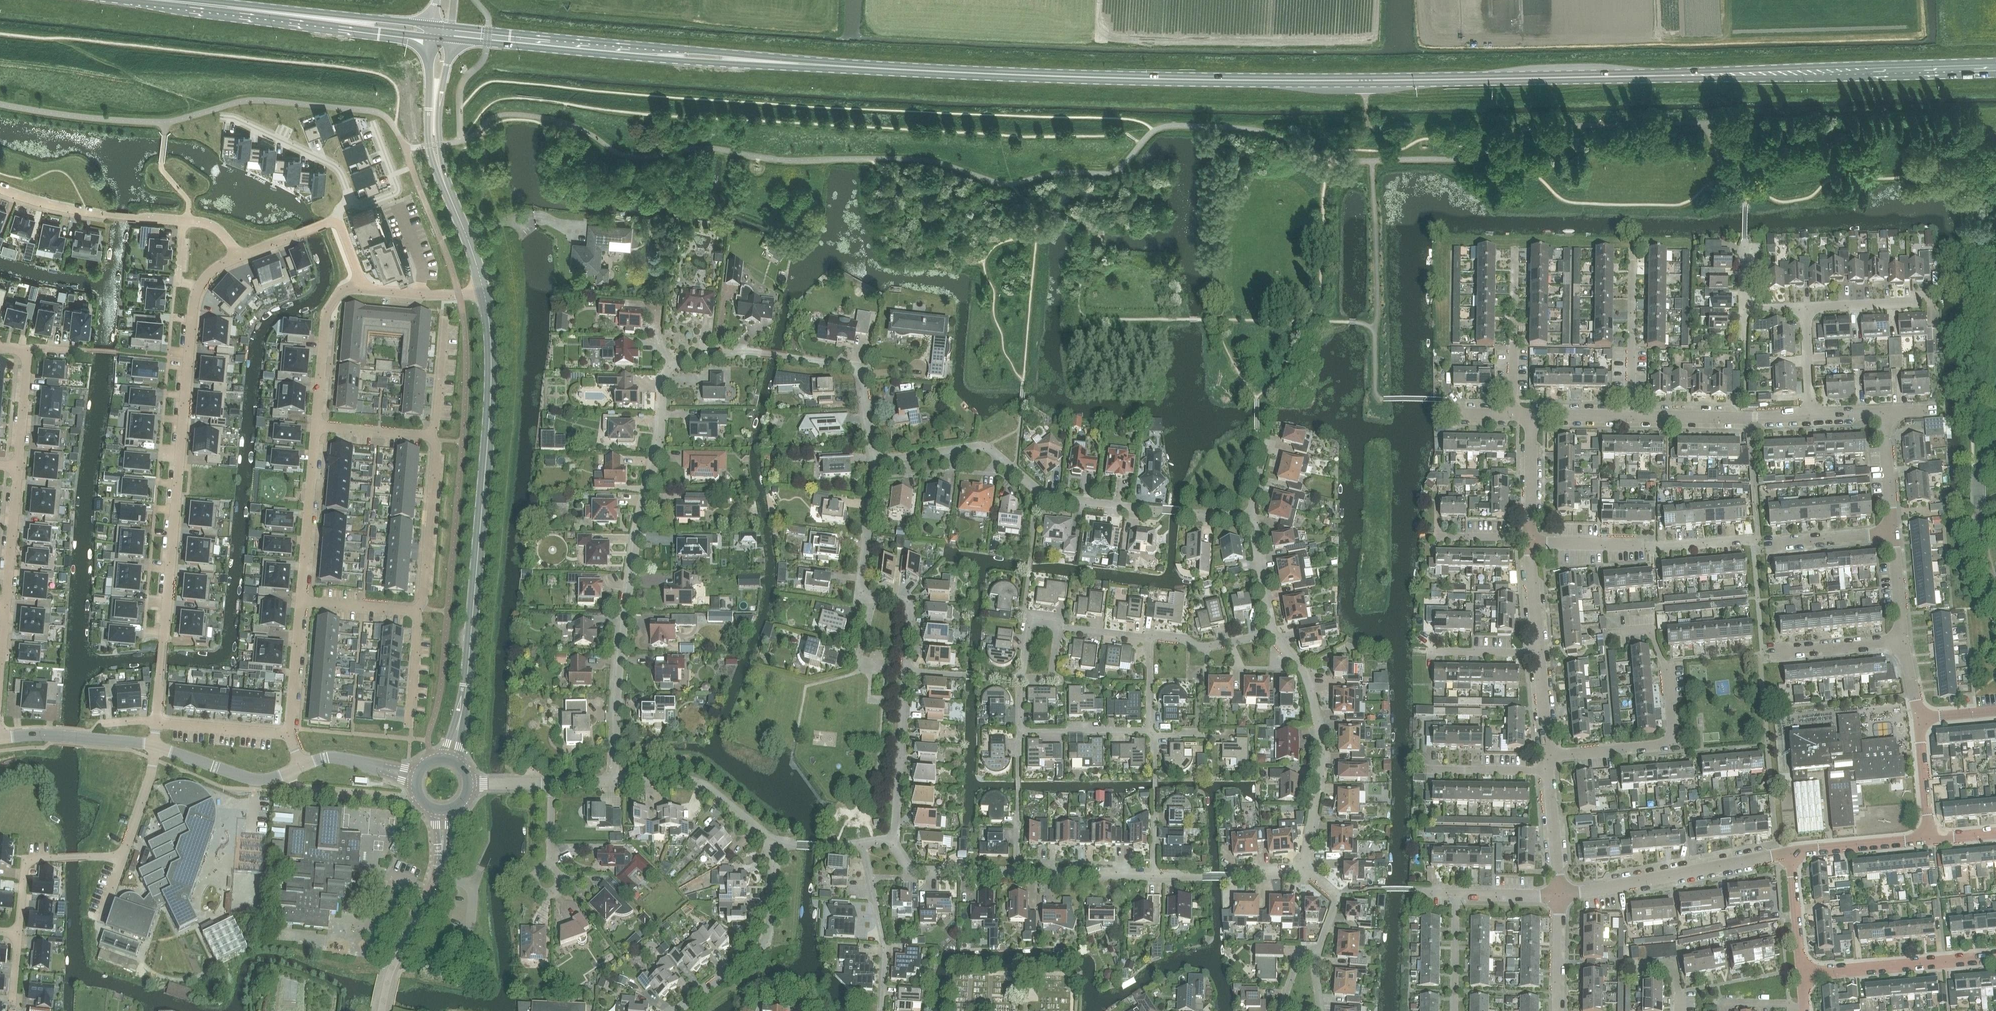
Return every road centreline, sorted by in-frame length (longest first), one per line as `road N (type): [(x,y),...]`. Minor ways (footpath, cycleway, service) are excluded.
road 1 (secondary): [(1995,67),(1367,81),(1099,77),(889,69),(443,33)]
road 2 (residential): [(614,780),(623,631),(660,438),(664,373),(738,352),(850,369),(862,378),(877,460)]
road 3 (residential): [(237,256),(207,276),(192,310),(156,722)]
road 4 (tertiary): [(448,758),(466,684),(489,379),(483,289)]
road 5 (residential): [(1249,515),(1049,496),(974,444),(877,460)]
road 6 (secondary): [(443,33),(148,0)]
road 7 (residential): [(1547,756),(1670,741),(1664,662),(1650,630),(1622,631)]
road 8 (tertiary): [(483,289),(435,146),(443,33)]
road 9 (residential): [(1302,871),(1321,746),(1304,676),(1270,631)]
road 10 (residential): [(0,188),(82,211),(204,223),(237,256)]
road 11 (residential): [(1559,896),(1790,851)]
road 12 (residential): [(1530,541),(1648,547),(1759,537)]
road 13 (tertiary): [(382,1010),(393,965),(437,874),(442,810)]
road 14 (residential): [(678,1010),(764,942),(779,845)]
road 15 (residential): [(1802,975),(1995,956)]
road 16 (residential): [(614,780),(695,781),(779,845)]
road 17 (residential): [(429,436),(437,450),(423,601),(415,608)]
road 18 (residential): [(1630,415),(1808,415)]
road 19 (residential): [(301,601),(316,425)]
road 20 (residential): [(892,841),(906,670)]
road 21 (residential): [(882,1010),(886,948),(864,845)]
road 22 (residential): [(122,854),(27,862),(18,932)]
road 23 (residential): [(0,737),(56,734),(156,747)]
road 24 (residential): [(316,425),(325,320),(334,300),(360,288)]
road 25 (residential): [(156,747),(258,780),(302,766)]
road 26 (residential): [(349,199),(331,164),(228,117)]
road 27 (residential): [(1154,876),(1302,871)]
road 28 (residential): [(1995,589),(1982,542),(1978,485),(1981,464),(1995,452)]
road 29 (residential): [(877,460),(862,590),(872,594)]
road 30 (residential): [(5,607),(18,467)]
road 31 (residential): [(1015,874),(914,873),(892,841)]
road 32 (residential): [(1790,851),(1929,838)]
road 33 (residential): [(1154,876),(1015,874)]
road 34 (residential): [(156,722),(290,734)]
road 35 (residential): [(290,734),(301,601)]
road 36 (residential): [(1430,893),(1559,896)]
road 37 (residential): [(1530,541),(1531,414)]
road 38 (residential): [(1023,728),(1149,728)]
road 39 (residential): [(1559,896),(1549,771)]
road 40 (residential): [(1802,975),(1790,851)]
road 41 (residential): [(1804,307),(1928,301)]
road 42 (residential): [(1151,637),(1201,646),(1270,631)]
road 43 (residential): [(1929,838),(1920,718)]
road 44 (residential): [(1892,531),(1885,411)]
road 45 (residential): [(444,318),(429,436)]
road 46 (residential): [(349,199),(360,205),(396,191),(377,127)]

